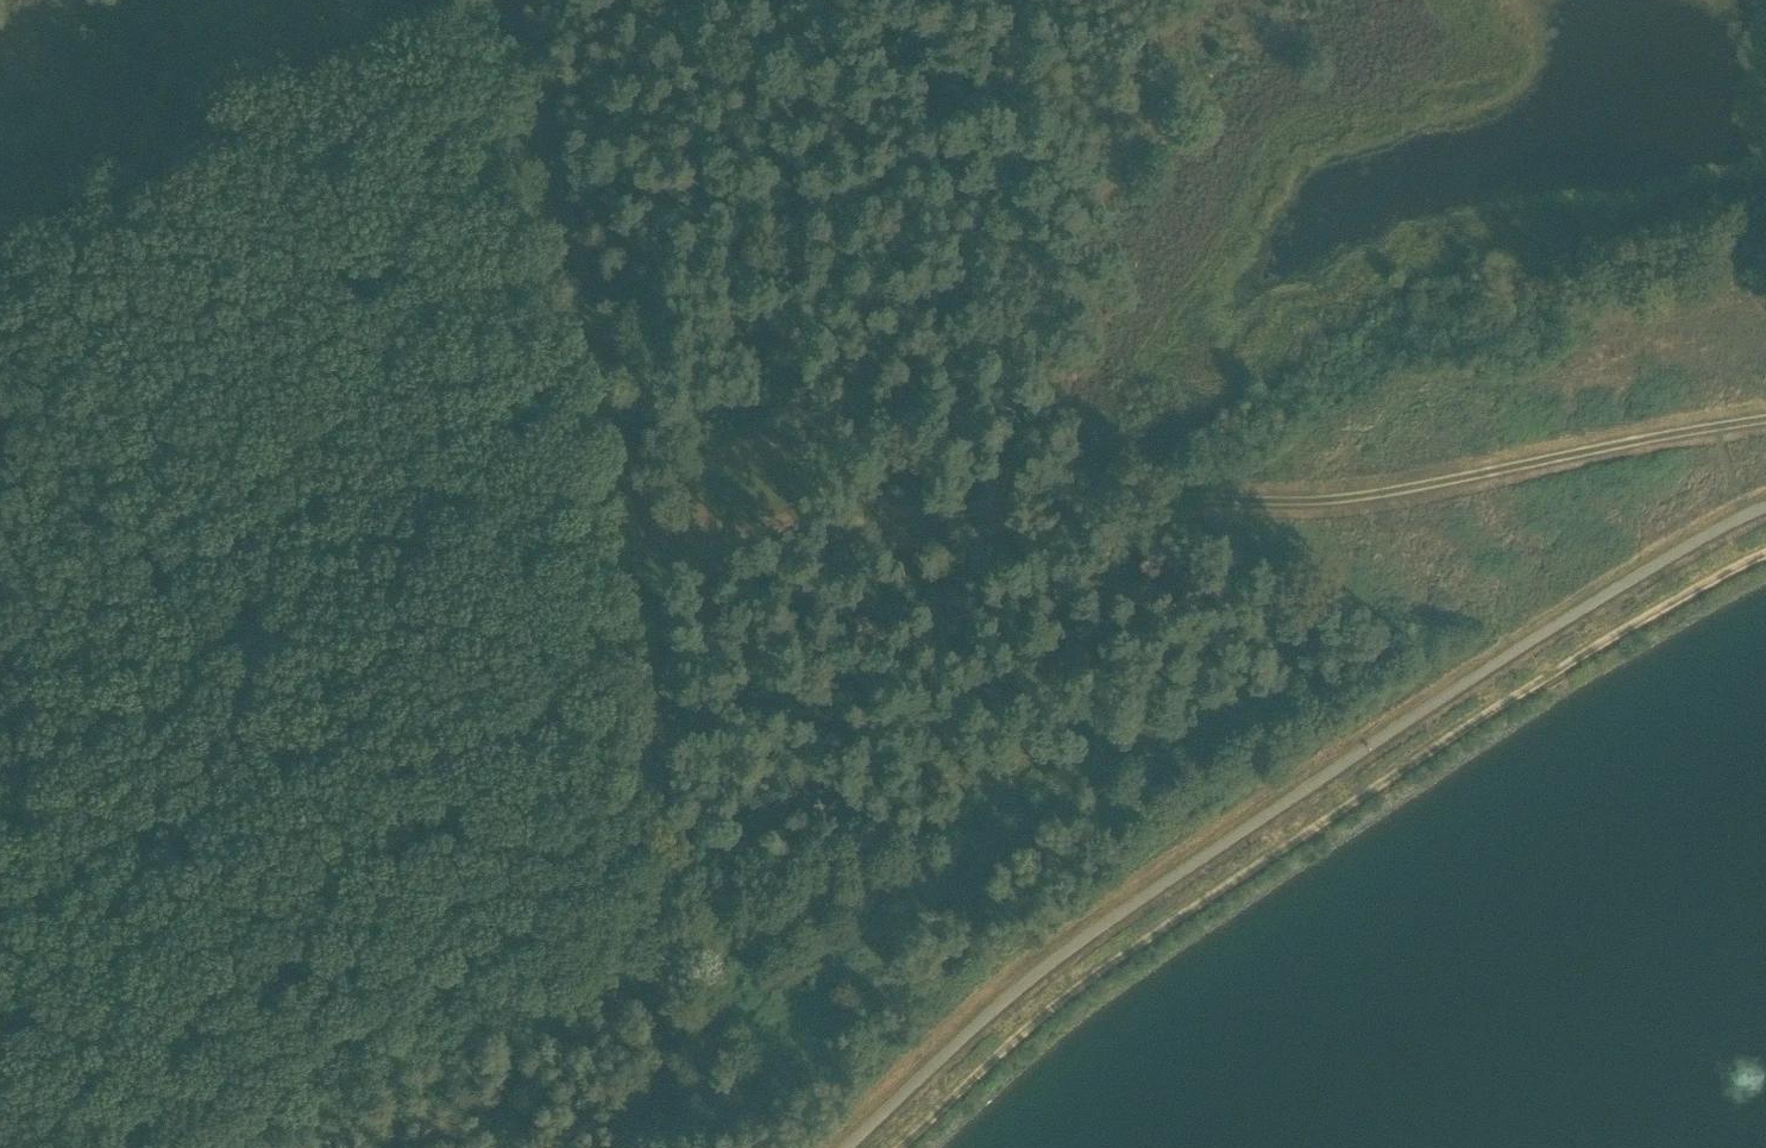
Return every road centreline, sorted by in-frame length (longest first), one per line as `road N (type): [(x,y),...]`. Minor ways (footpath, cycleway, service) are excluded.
road 1 (track): [(655,598),(1344,499),(1765,421)]
road 2 (track): [(1765,560),(1432,756),(1155,941),(1050,1017),(899,1147)]
road 3 (track): [(1525,644),(1410,616),(1267,510)]

